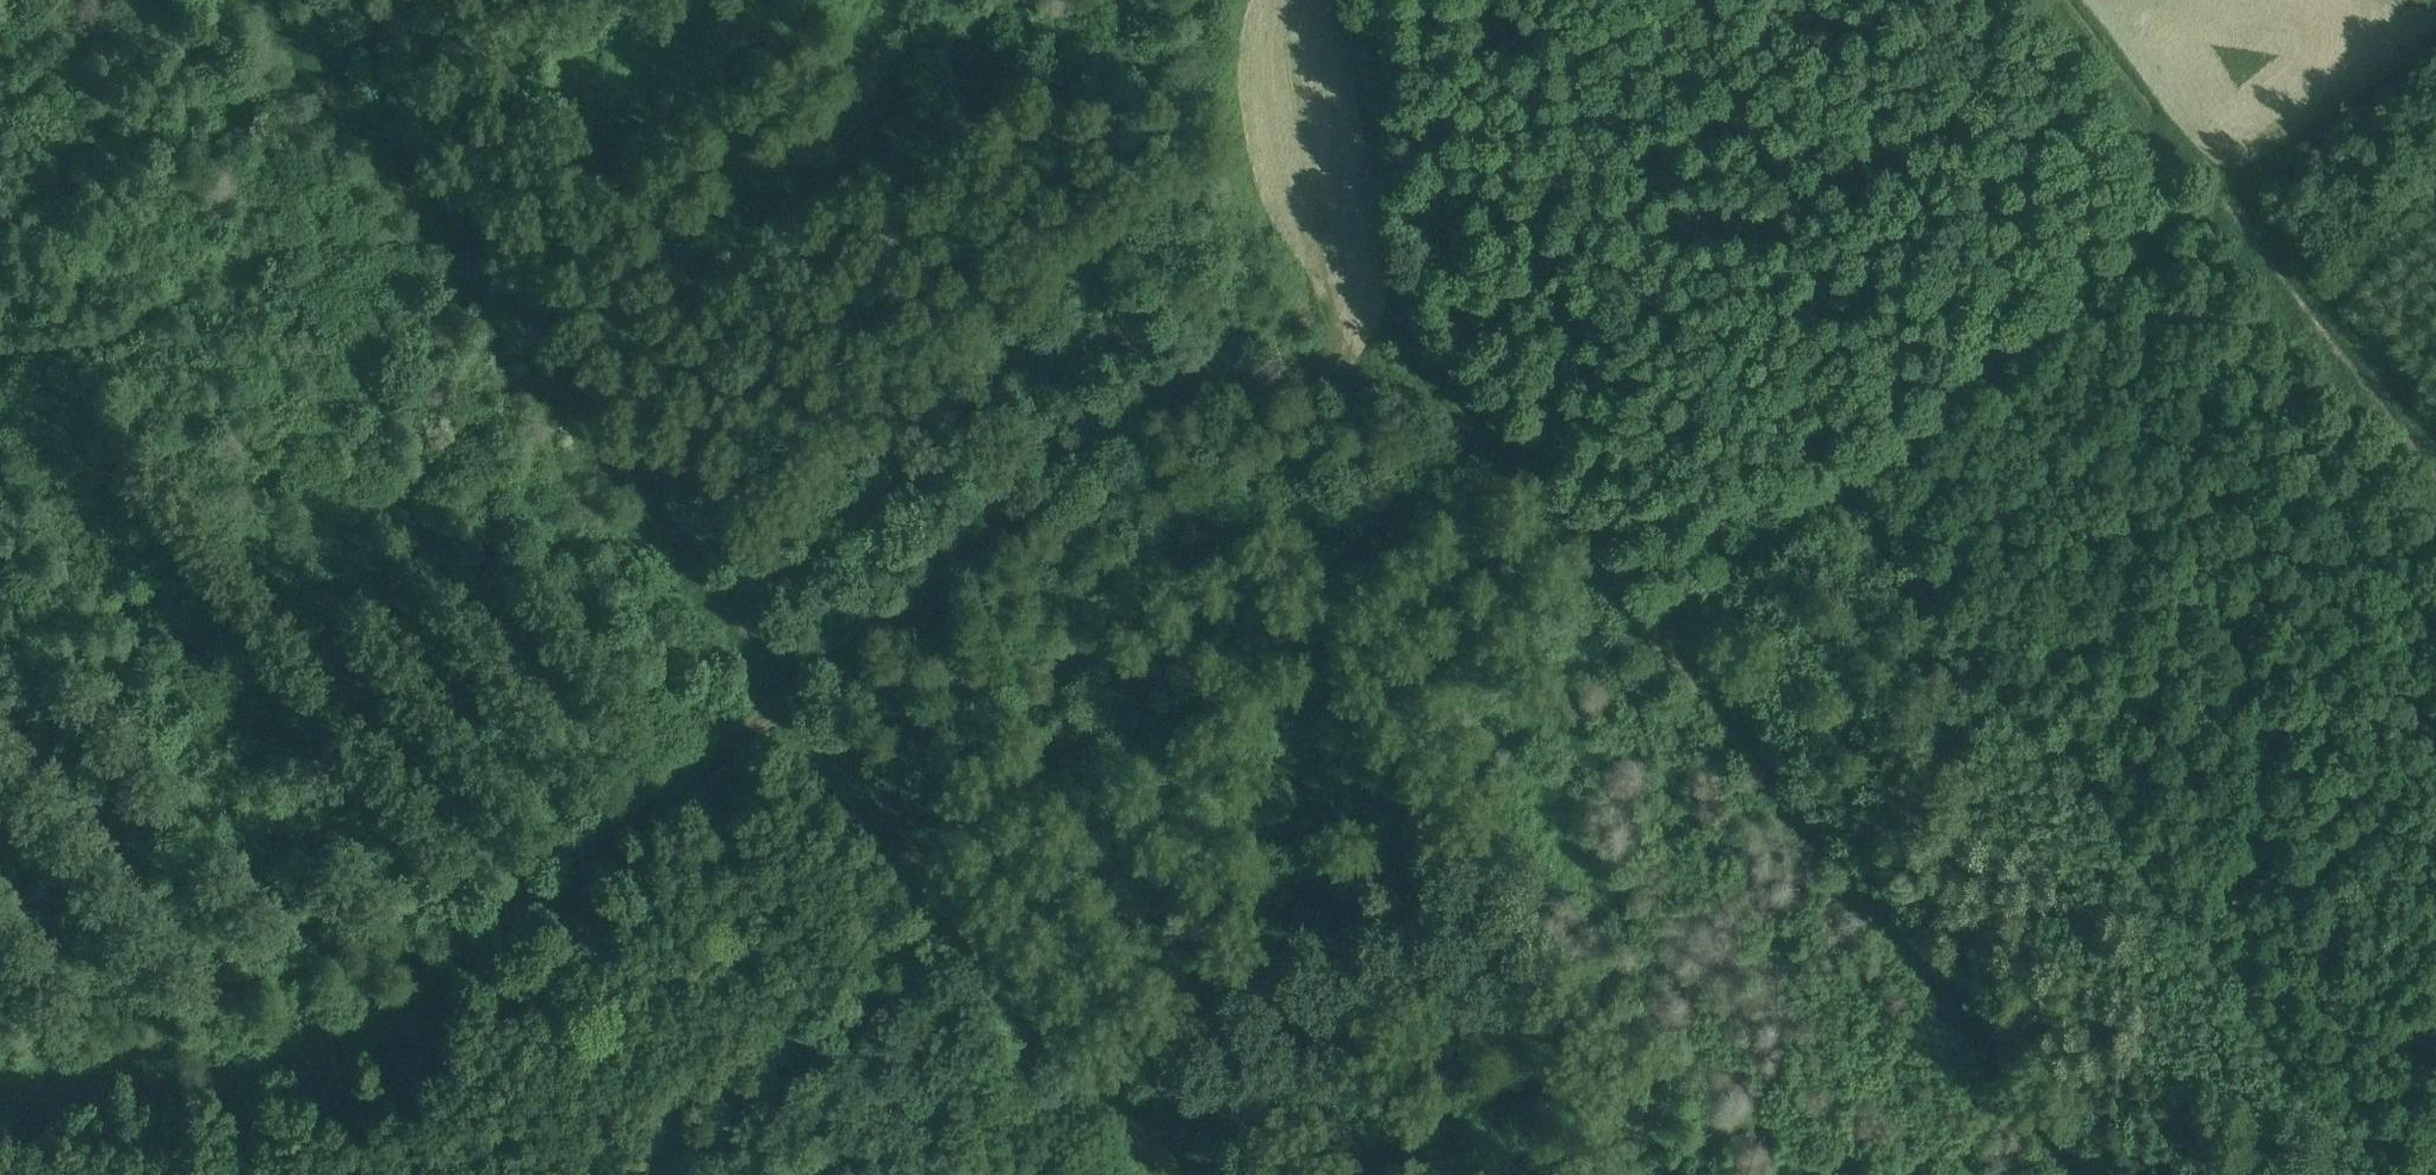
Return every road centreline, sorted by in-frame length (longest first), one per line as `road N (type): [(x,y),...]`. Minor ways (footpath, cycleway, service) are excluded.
road 1 (track): [(1666,617),(1544,447),(1384,366),(1240,392),(1115,447),(386,1015),(213,1091),(42,1083),(0,1071)]

